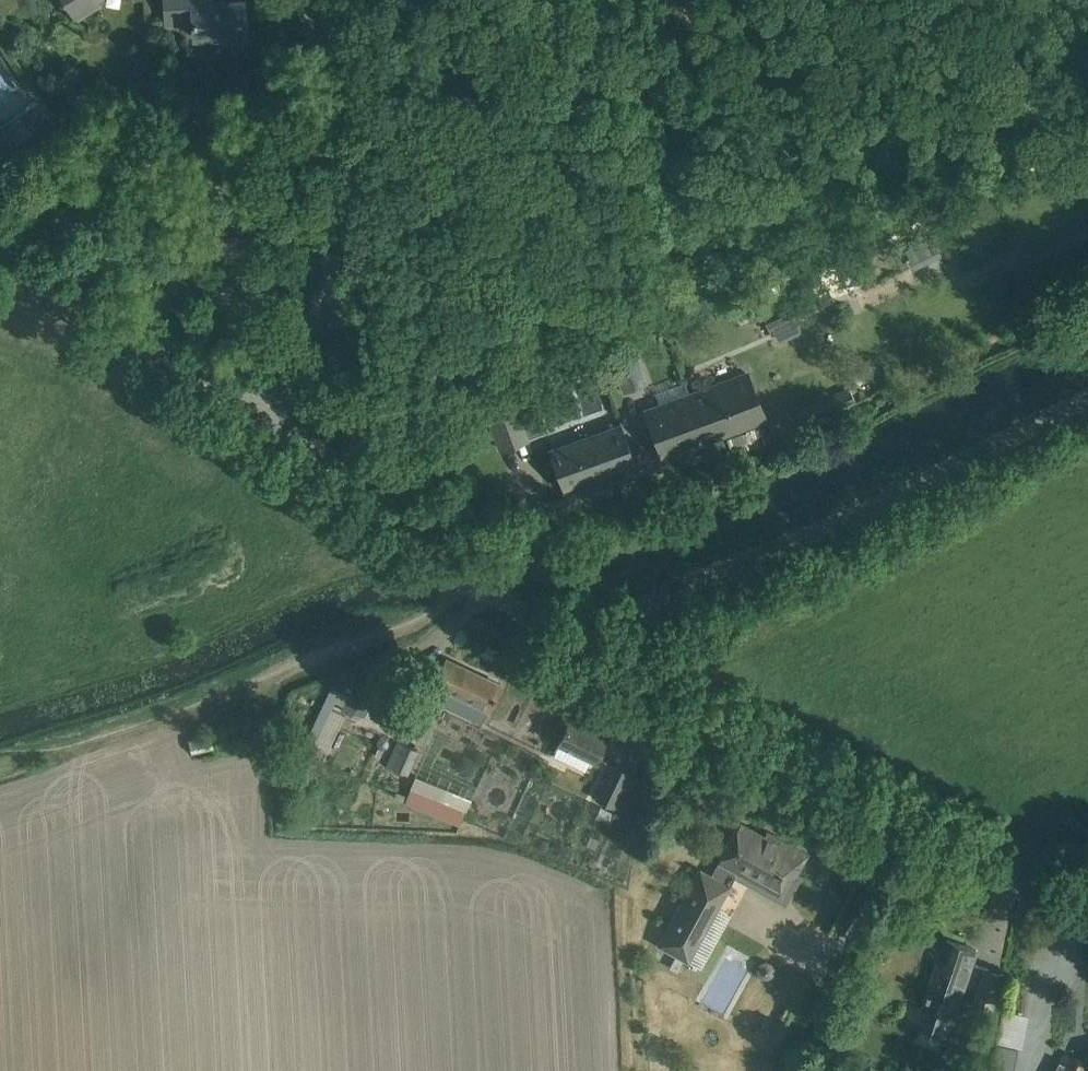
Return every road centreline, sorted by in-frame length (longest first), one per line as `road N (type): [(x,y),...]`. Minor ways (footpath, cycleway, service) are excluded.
road 1 (unclassified): [(607,660),(647,603),(797,545),(1087,405)]
road 2 (unclassified): [(1087,909),(607,660)]
road 3 (residential): [(257,411),(317,327),(337,268),(340,203),(312,0)]
road 4 (unclassified): [(607,660),(536,623),(257,411)]
road 5 (unclassified): [(257,411),(0,252)]

